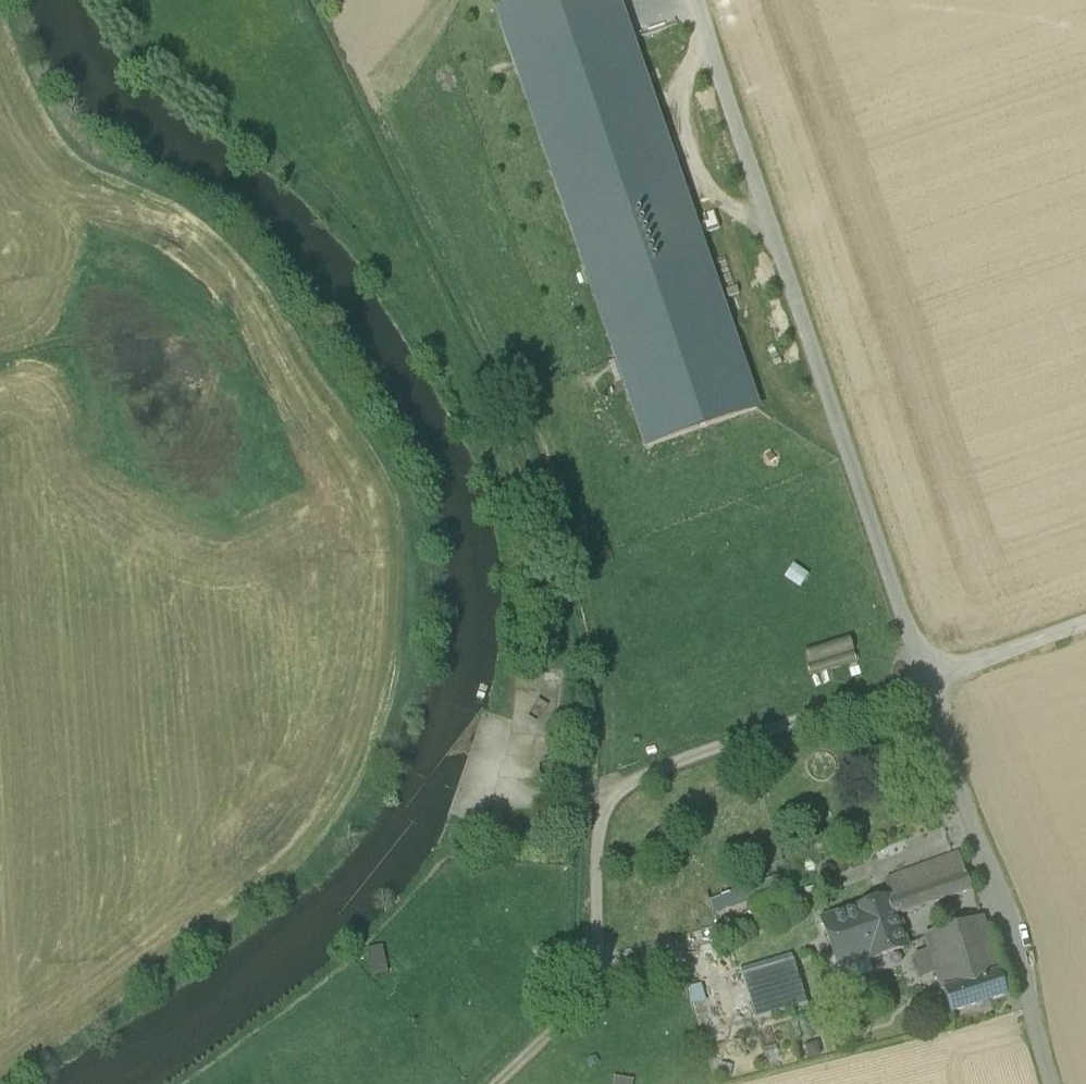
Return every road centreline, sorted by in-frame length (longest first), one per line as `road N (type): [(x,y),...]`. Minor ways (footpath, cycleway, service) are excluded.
road 1 (unclassified): [(694,0),(1050,1083)]
road 2 (track): [(1085,629),(605,798)]
road 3 (track): [(605,798),(596,989),(504,1083)]

